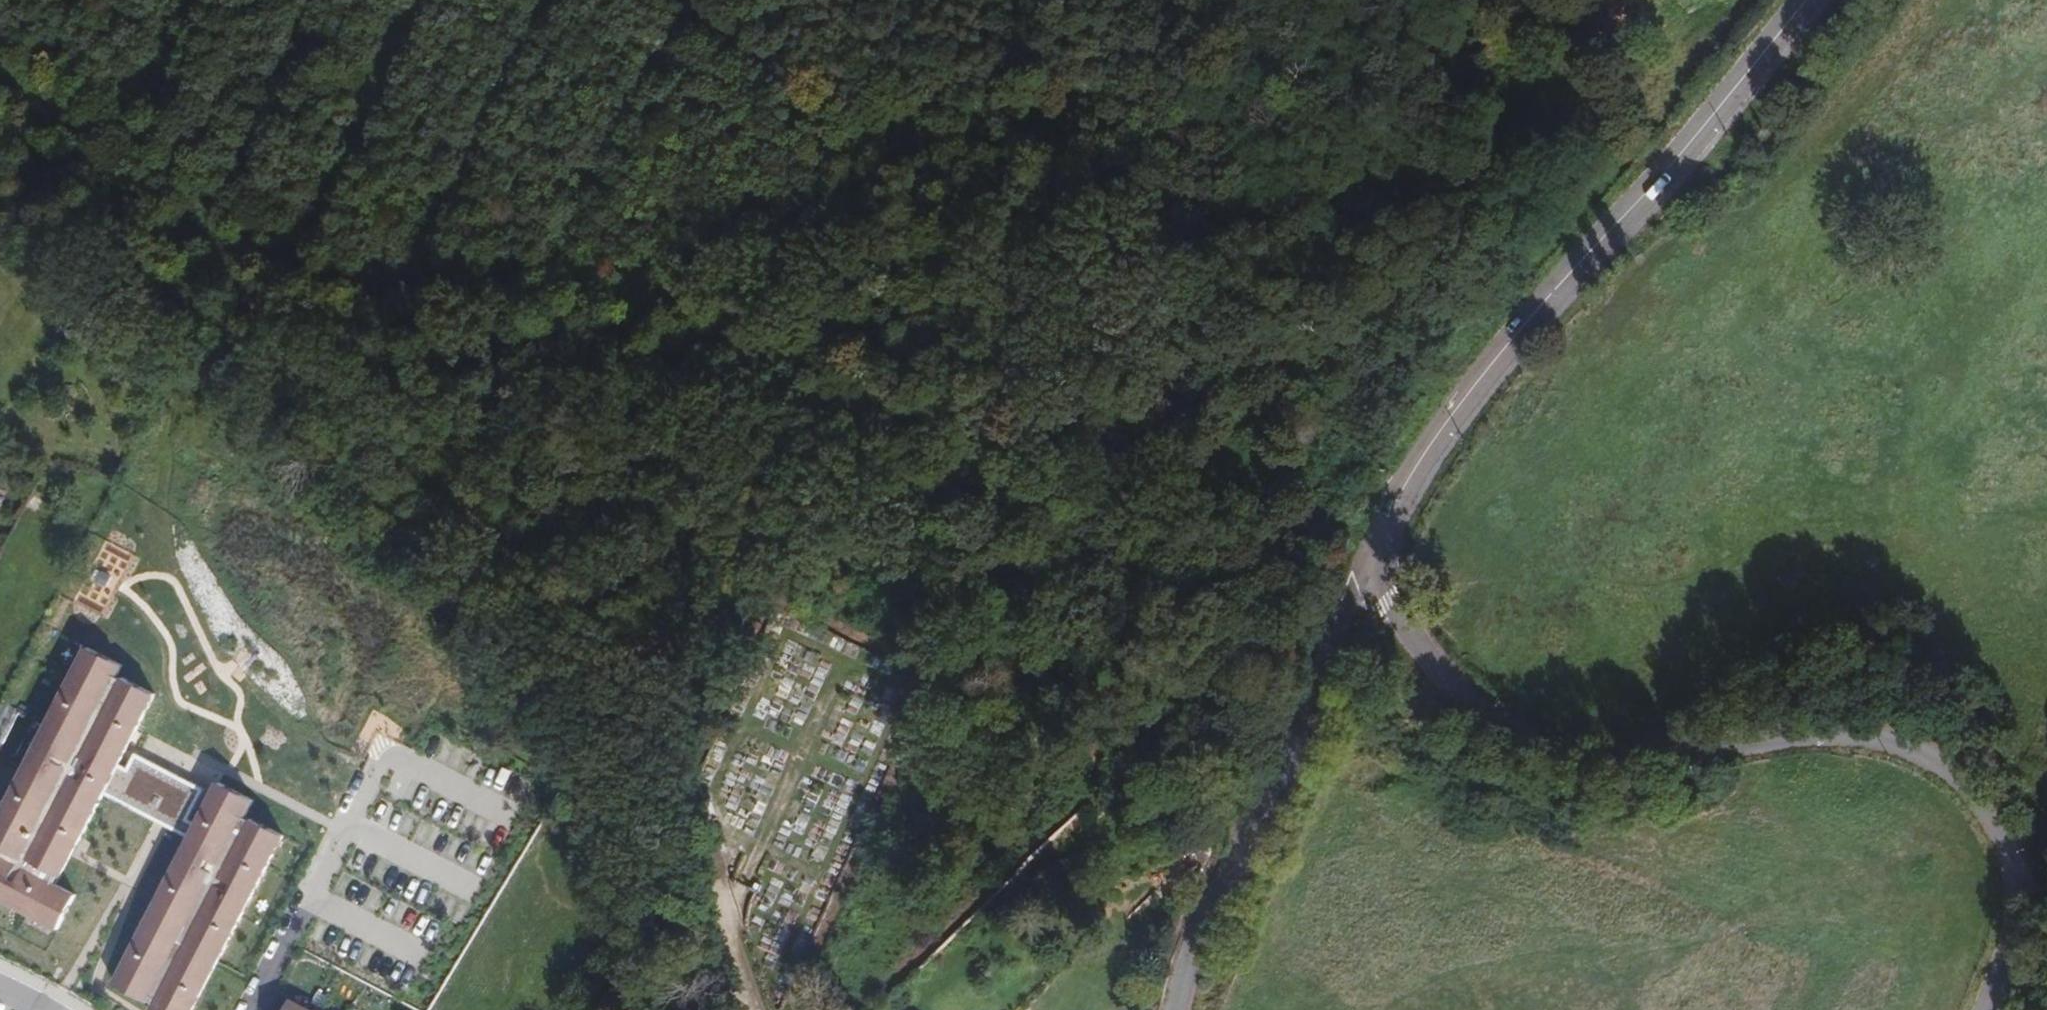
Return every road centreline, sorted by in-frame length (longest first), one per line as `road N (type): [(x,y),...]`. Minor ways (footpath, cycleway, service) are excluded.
road 1 (track): [(741,951),(630,689),(0,67)]
road 2 (tertiary): [(1378,589),(1429,670),(1465,707),(1562,757),(1616,763),(1825,733),(1875,739),(1951,777),(1979,809),(2008,872),(2003,945),(1977,1009)]
road 3 (tertiary): [(1378,589),(1377,538),(1401,486),(1549,293),(1795,0)]
road 4 (tertiary): [(1175,1009),(1191,951),(1302,718),(1353,614),(1378,589)]

